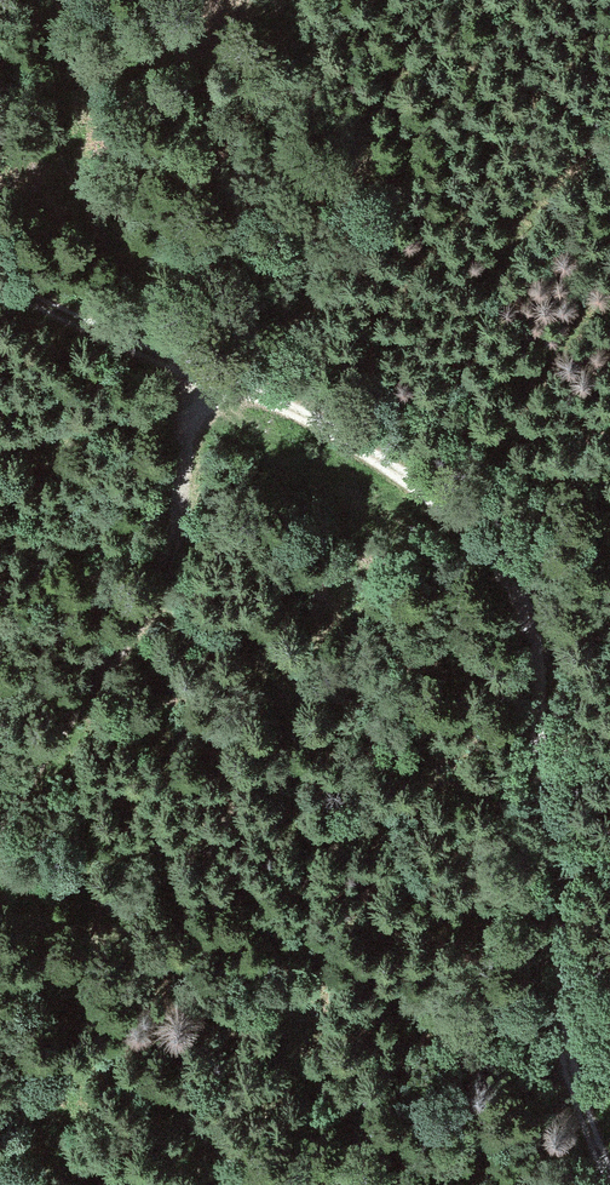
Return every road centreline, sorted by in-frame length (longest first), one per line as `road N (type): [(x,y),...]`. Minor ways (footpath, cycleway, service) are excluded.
road 1 (track): [(609,1179),(556,1012),(534,639),(521,603),(497,564),(358,446),(316,418),(179,370)]
road 2 (track): [(179,370),(181,434),(169,482),(81,691),(0,835)]
road 3 (track): [(179,370),(97,124),(75,0)]
road 4 (track): [(0,283),(179,370)]

